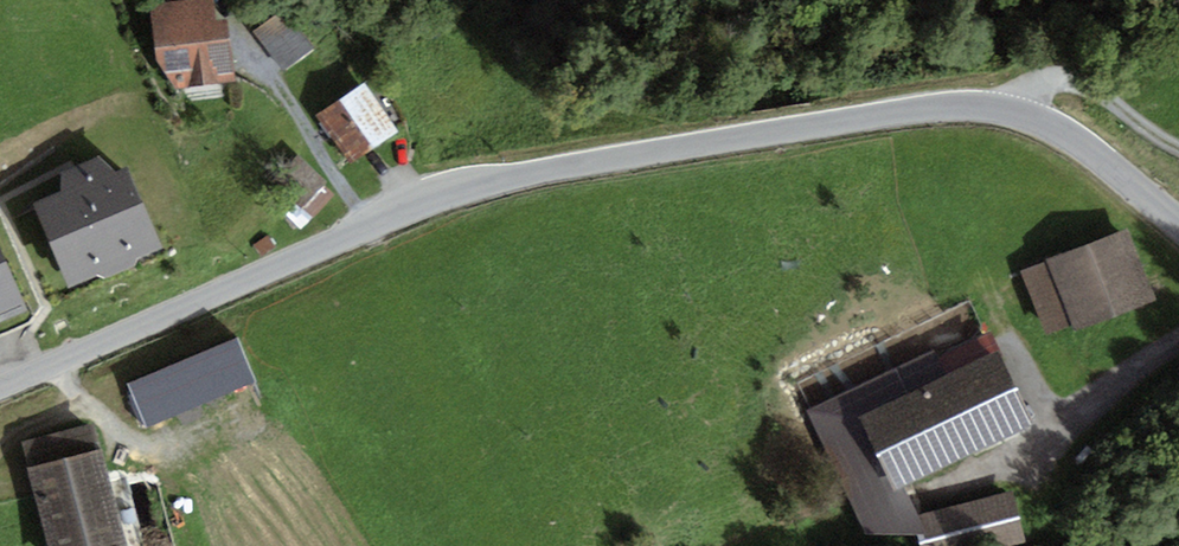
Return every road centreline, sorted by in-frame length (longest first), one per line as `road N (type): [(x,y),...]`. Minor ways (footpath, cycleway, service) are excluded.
road 1 (tertiary): [(1015,111),(972,105),(888,112),(465,193),(0,389)]
road 2 (tertiary): [(1178,221),(1072,137),(1015,111)]
road 3 (residential): [(1015,111),(1042,85),(1074,81),(1178,146)]

